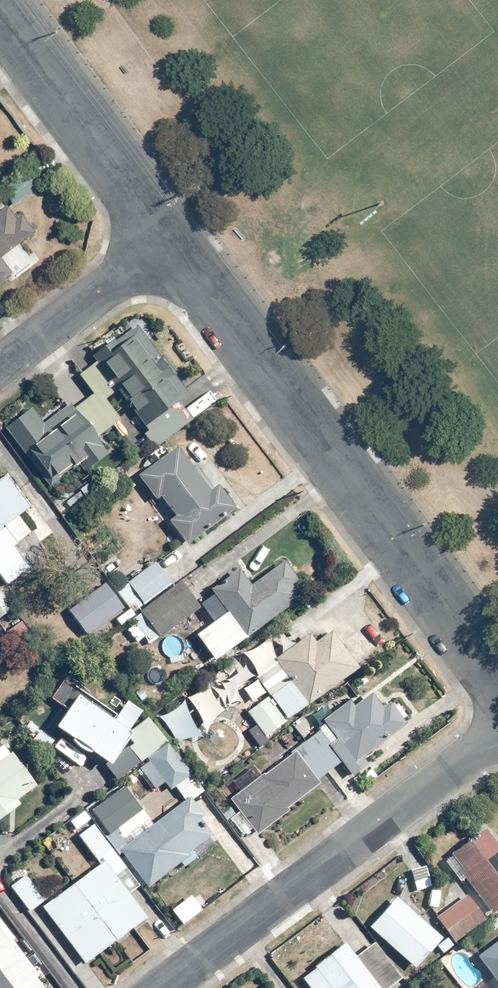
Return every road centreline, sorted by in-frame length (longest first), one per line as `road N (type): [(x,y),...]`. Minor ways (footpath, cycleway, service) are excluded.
road 1 (residential): [(497,681),(167,241)]
road 2 (residential): [(497,736),(164,987)]
road 3 (residential): [(167,241),(0,19)]
road 4 (residential): [(0,367),(167,241)]

